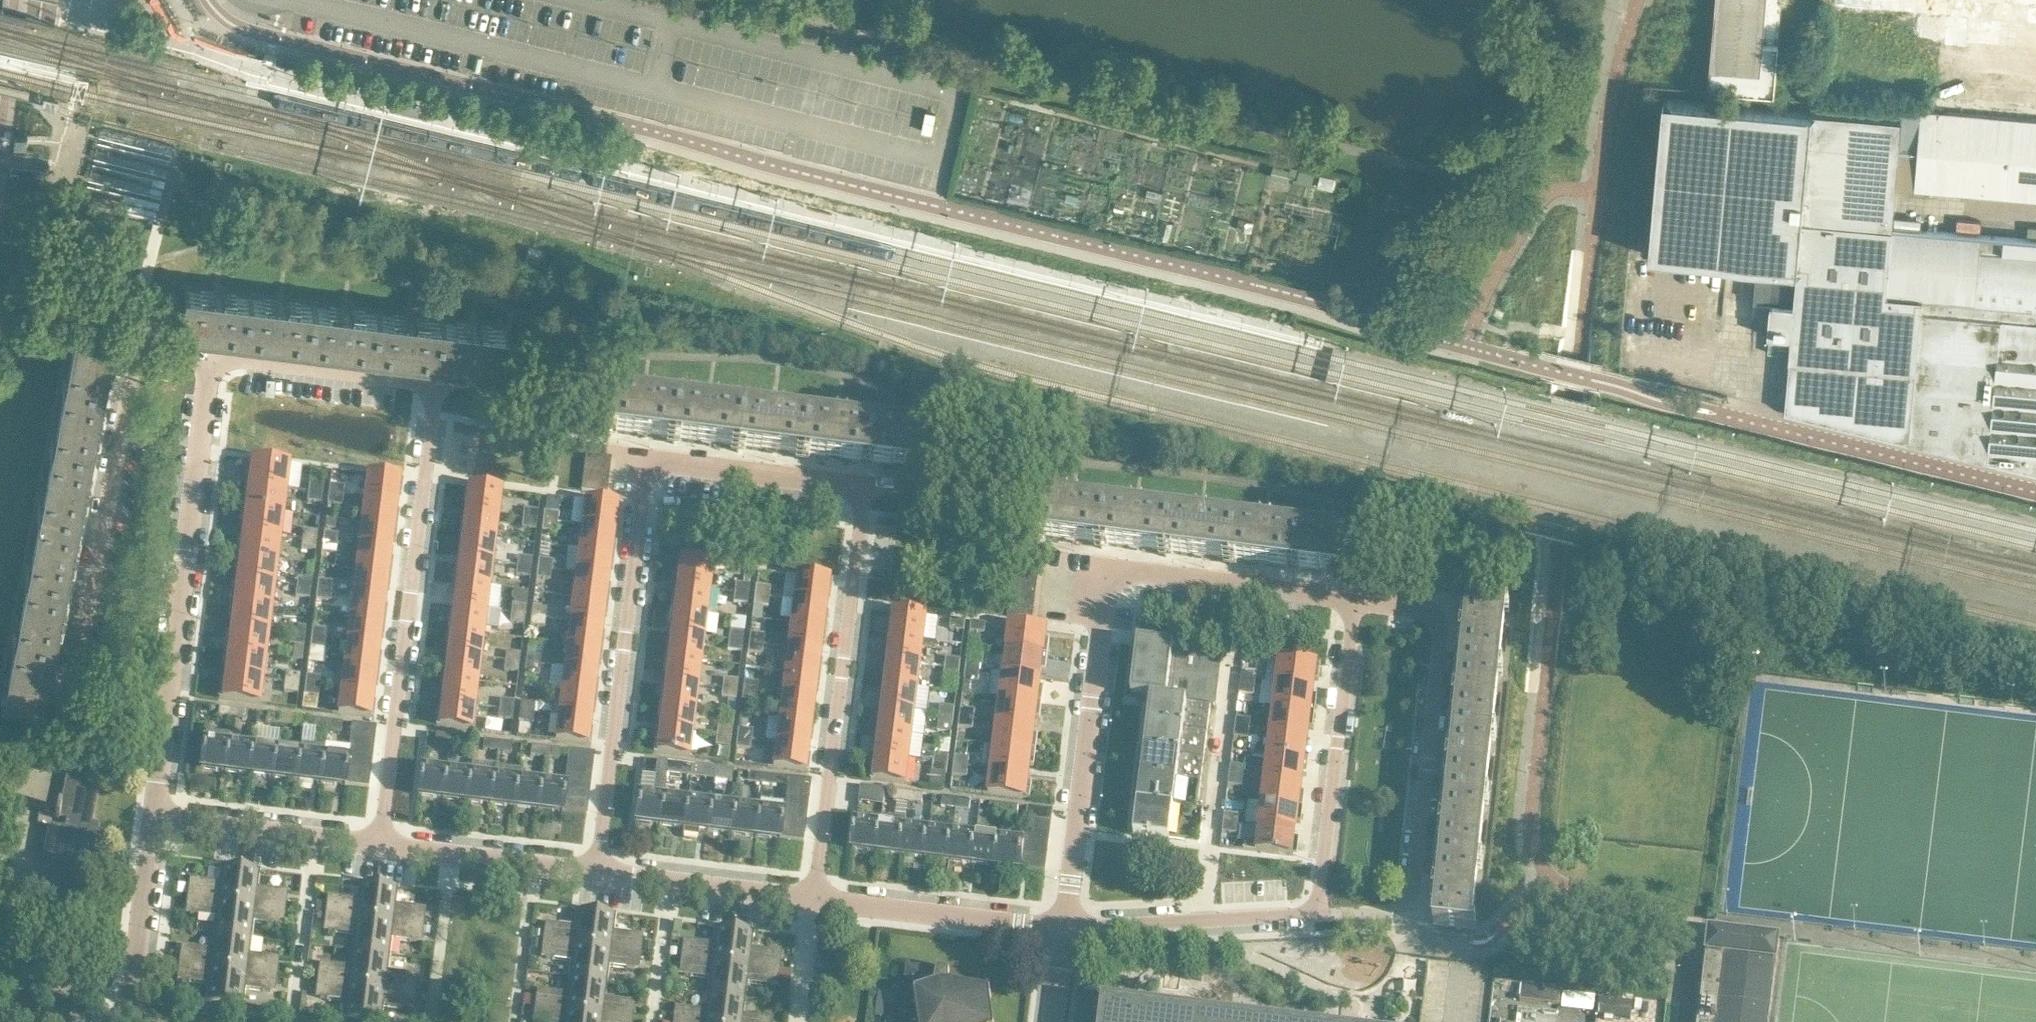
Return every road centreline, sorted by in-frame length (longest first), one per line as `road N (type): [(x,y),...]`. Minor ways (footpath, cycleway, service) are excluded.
road 1 (unclassified): [(599,873),(648,470),(862,497)]
road 2 (residential): [(173,730),(73,699),(69,662),(124,383),(147,365),(216,370)]
road 3 (unclassified): [(385,847),(433,397)]
road 4 (unclassified): [(819,899),(862,497)]
road 5 (residential): [(1397,908),(1414,886),(1441,630),(1426,612),(1352,607)]
road 6 (residential): [(173,730),(216,370)]
road 7 (residential): [(1065,927),(1109,577)]
road 8 (residential): [(1322,915),(1352,607)]
road 9 (residential): [(1322,915),(1065,927)]
road 10 (residential): [(1065,927),(819,899)]
road 11 (residential): [(1352,607),(1109,577)]
road 12 (residential): [(385,847),(161,821)]
road 13 (residential): [(819,899),(599,873)]
road 14 (residential): [(216,370),(433,397)]
road 15 (residential): [(599,873),(385,847)]
road 16 (residential): [(136,1021),(161,821)]
road 17 (unclassified): [(803,1021),(819,899)]

